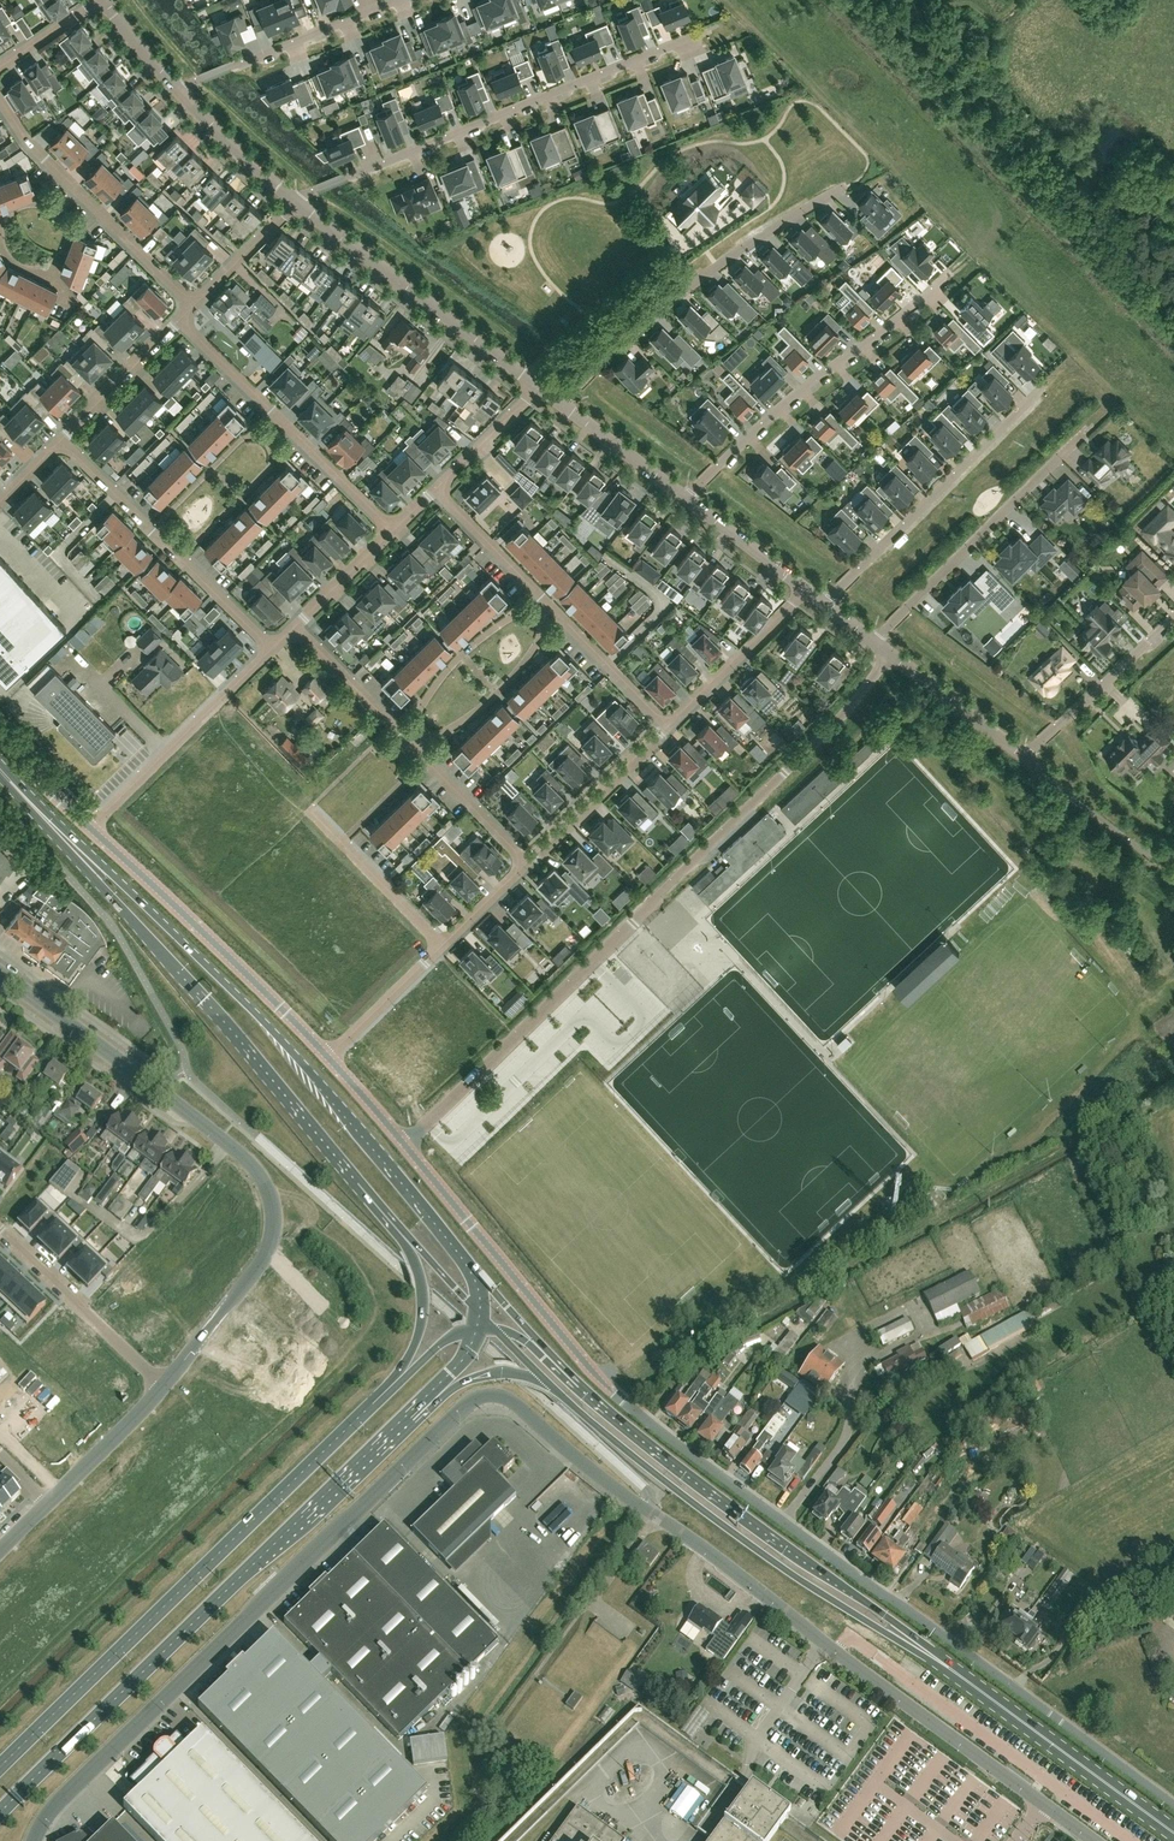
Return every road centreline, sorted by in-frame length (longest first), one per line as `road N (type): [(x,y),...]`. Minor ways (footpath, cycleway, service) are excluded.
road 1 (unclassified): [(1173,1803),(625,1405),(406,1142)]
road 2 (residential): [(1095,1840),(630,1502),(508,1401),(486,1397)]
road 3 (residential): [(406,1142),(858,699),(892,654)]
road 4 (primary): [(469,1268),(314,1078),(215,973),(23,798)]
road 5 (unclassified): [(34,1840),(52,1811),(166,1695),(486,1397)]
road 6 (primary): [(0,1815),(402,1425)]
road 7 (primary): [(23,798),(387,1217)]
road 8 (primary): [(381,1396),(0,1768)]
road 9 (primary): [(547,1382),(746,1543),(951,1670)]
road 10 (primary): [(951,1670),(590,1397)]
road 11 (residential): [(708,32),(325,194)]
road 12 (residential): [(563,403),(658,309),(852,187)]
road 13 (residential): [(670,727),(438,489)]
road 14 (residential): [(530,863),(299,626)]
road 15 (unclassified): [(329,1057),(92,830)]
road 16 (residential): [(687,496),(798,397),(937,292)]
road 17 (residential): [(877,642),(1095,425)]
road 18 (residential): [(827,601),(1043,389)]
road 19 (unclassified): [(163,1385),(255,1276),(273,1239),(260,1178),(221,1139)]
road 20 (residential): [(180,320),(394,532)]
road 21 (residential): [(63,440),(275,650)]
road 22 (residential): [(540,386),(307,209)]
road 23 (residential): [(196,303),(35,150),(0,96)]
road 24 (primary): [(1173,1833),(951,1670)]
road 25 (residential): [(221,1139),(0,976)]
road 26 (residential): [(92,830),(275,650)]
road 27 (residential): [(400,0),(237,68),(191,102)]
road 28 (unclassified): [(0,1551),(163,1385)]
road 29 (residential): [(163,1385),(0,1231)]
road 30 (residential): [(1029,758),(1173,618)]
road 31 (primary): [(387,1217),(412,1254),(423,1299),(415,1343),(381,1396)]
road 32 (residential): [(670,727),(811,589)]
road 33 (residential): [(530,863),(670,727)]
road 34 (residential): [(311,810),(443,948)]
road 35 (primary): [(590,1397),(469,1268)]
road 36 (residential): [(1029,758),(892,654)]
road 37 (residential): [(63,440),(180,320)]
road 38 (residential): [(1157,858),(1029,758)]
road 39 (primary): [(402,1425),(477,1378),(547,1382)]
road 40 (residential): [(329,1057),(443,948)]
road 41 (residential): [(687,496),(563,403)]
road 42 (residential): [(811,589),(687,496)]
road 43 (residential): [(438,489),(540,386)]
road 44 (residential): [(196,303),(295,199)]
road 45 (residential): [(295,199),(191,102)]
road 46 (unclassified): [(92,830),(0,730)]
road 47 (primary): [(387,1217),(479,1315)]
road 48 (residential): [(299,626),(394,532)]
road 49 (residential): [(191,102),(105,0)]
road 50 (residential): [(443,948),(530,863)]
road 51 (primary): [(590,1397),(522,1339),(493,1330)]
road 52 (primary): [(402,1425),(477,1332)]

